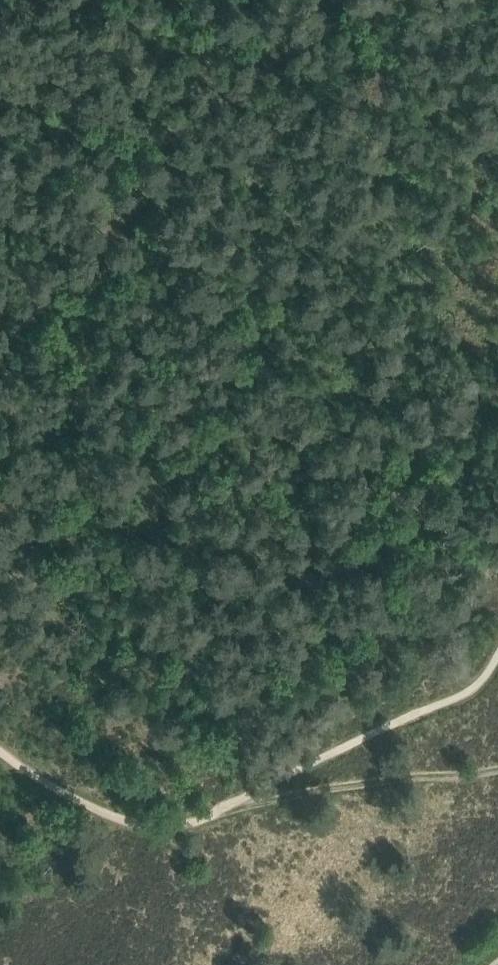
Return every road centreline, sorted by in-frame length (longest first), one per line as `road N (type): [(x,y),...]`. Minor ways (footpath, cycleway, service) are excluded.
road 1 (track): [(325,0),(0,354)]

